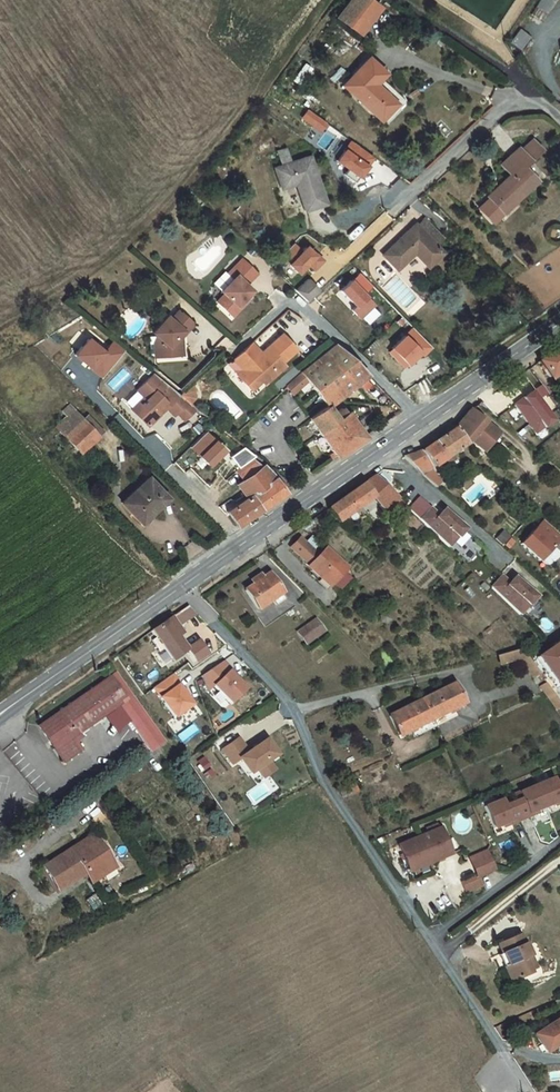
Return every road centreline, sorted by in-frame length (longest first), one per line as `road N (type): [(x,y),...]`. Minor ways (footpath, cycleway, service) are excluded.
road 1 (residential): [(181,587),(293,706),(315,780),(525,1091)]
road 2 (secondary): [(559,323),(181,587)]
road 3 (secondary): [(181,587),(0,714)]
road 4 (residential): [(559,119),(541,106),(501,109),(396,207)]

